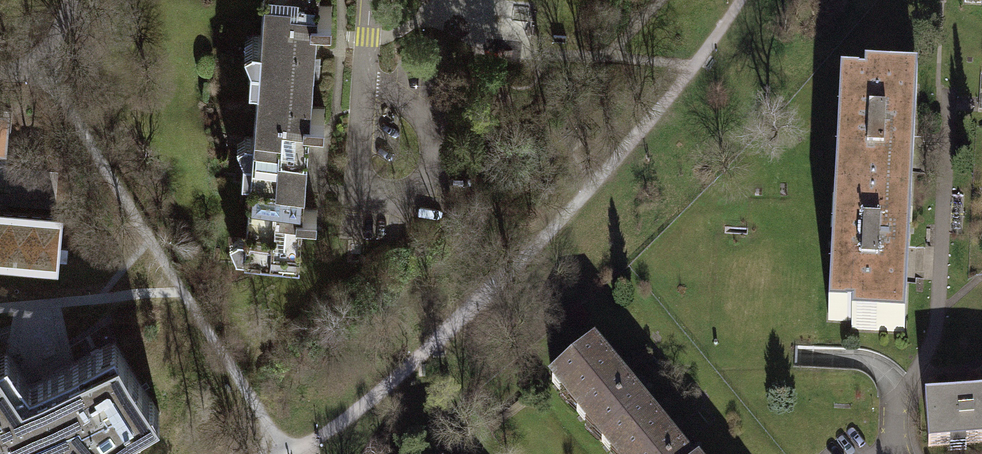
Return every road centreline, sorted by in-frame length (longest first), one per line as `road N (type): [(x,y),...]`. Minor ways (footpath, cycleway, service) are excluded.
road 1 (residential): [(364,77),(354,186),(366,203),(394,205),(431,179),(436,125),(377,84)]

